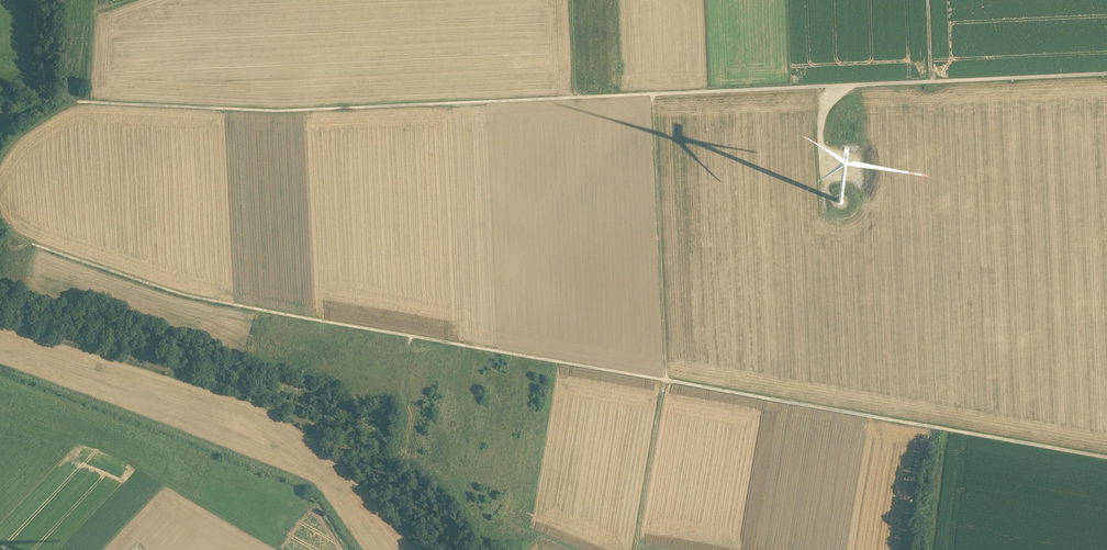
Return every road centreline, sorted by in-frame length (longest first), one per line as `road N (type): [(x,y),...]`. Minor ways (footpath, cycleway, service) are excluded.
road 1 (track): [(36,248),(194,299),(1106,458)]
road 2 (track): [(87,102),(276,112),(1106,75)]
road 3 (track): [(0,415),(135,463),(280,549)]
road 4 (track): [(652,95),(666,381)]

